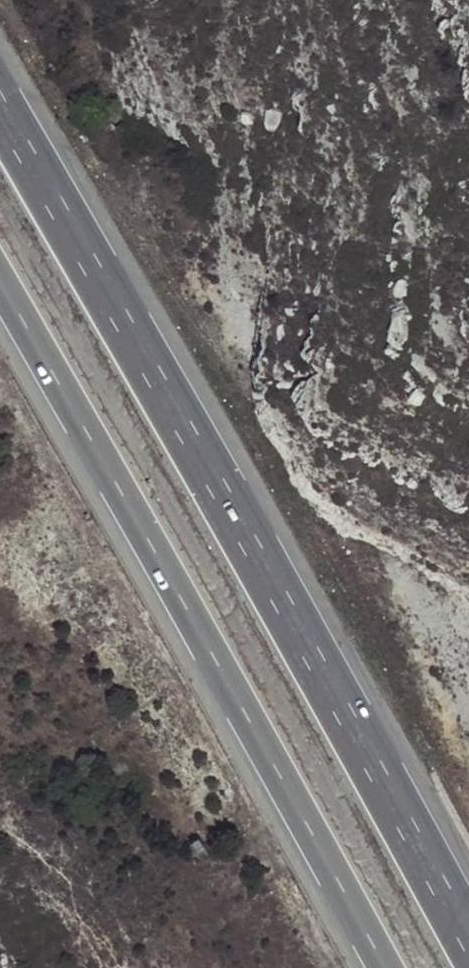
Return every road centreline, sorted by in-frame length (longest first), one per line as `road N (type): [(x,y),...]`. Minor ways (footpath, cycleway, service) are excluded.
road 1 (motorway): [(468,952),(283,602),(0,112)]
road 2 (motorway): [(0,285),(381,967)]

